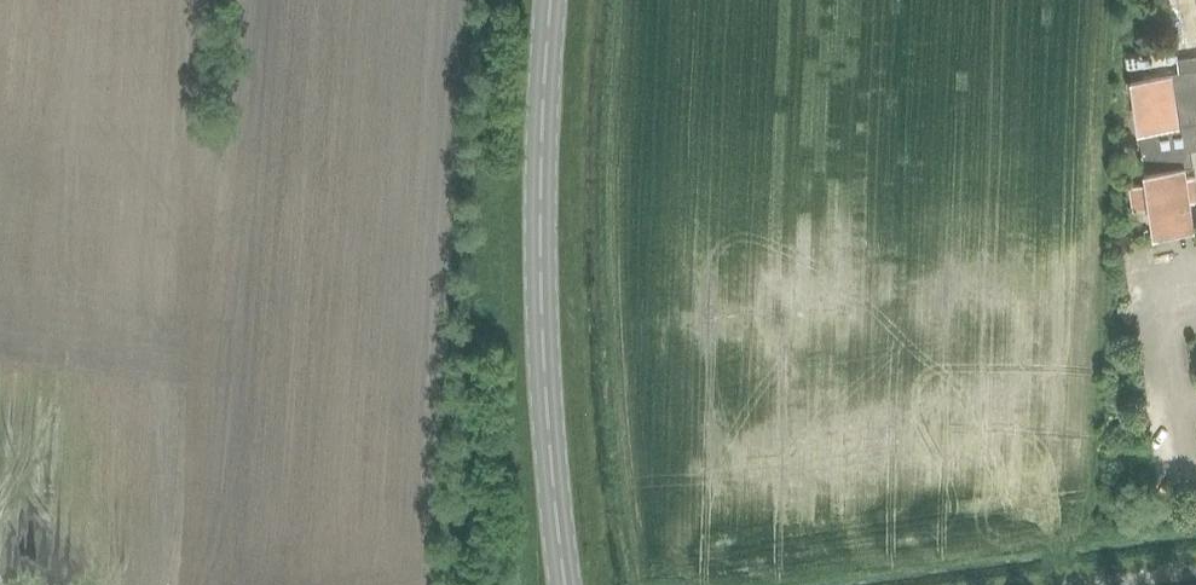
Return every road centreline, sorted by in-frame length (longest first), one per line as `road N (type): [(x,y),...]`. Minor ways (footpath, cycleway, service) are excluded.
road 1 (primary): [(567,584),(540,213),(556,0)]

